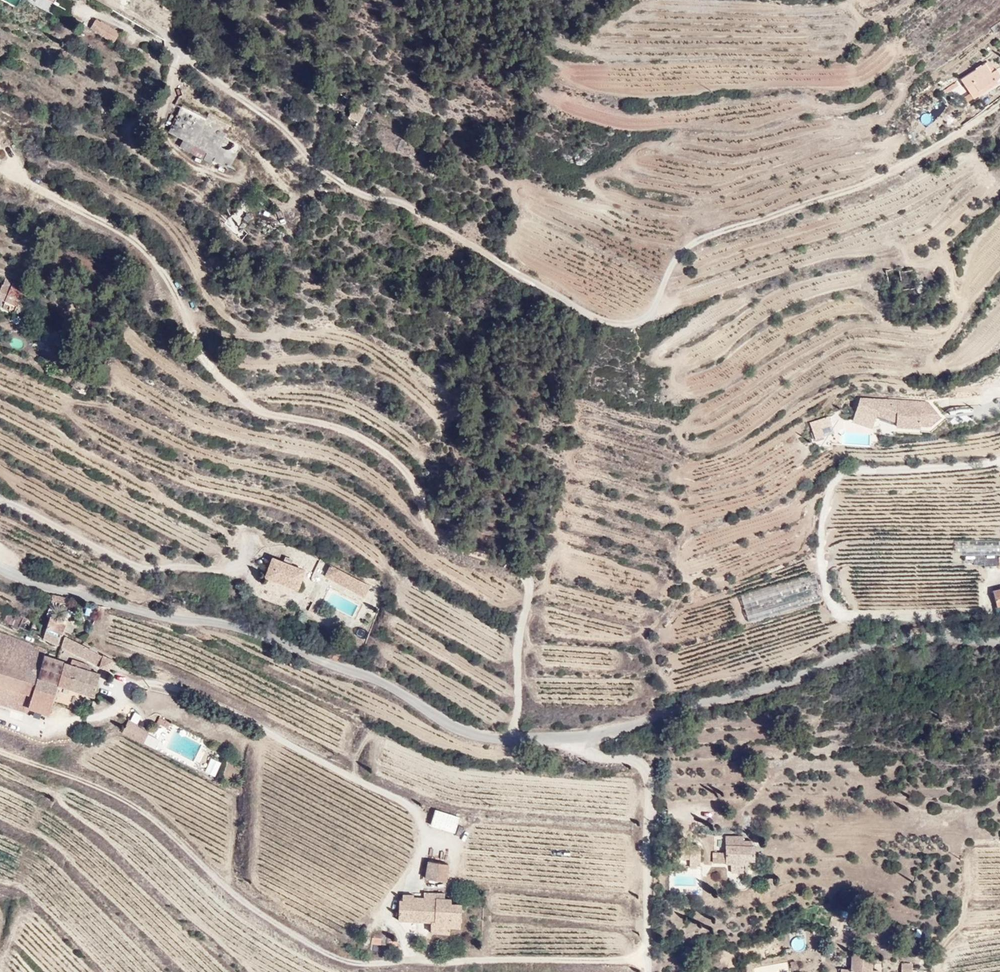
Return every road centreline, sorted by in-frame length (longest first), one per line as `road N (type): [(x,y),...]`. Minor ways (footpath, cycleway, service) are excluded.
road 1 (tertiary): [(0,570),(181,620),(230,625),(396,689),(475,735),(514,738),(619,730),(790,681),(864,646),(906,638),(999,641)]
road 2 (track): [(514,738),(528,577),(439,538),(405,468),(348,432),(246,401),(207,365),(155,260),(20,173)]

